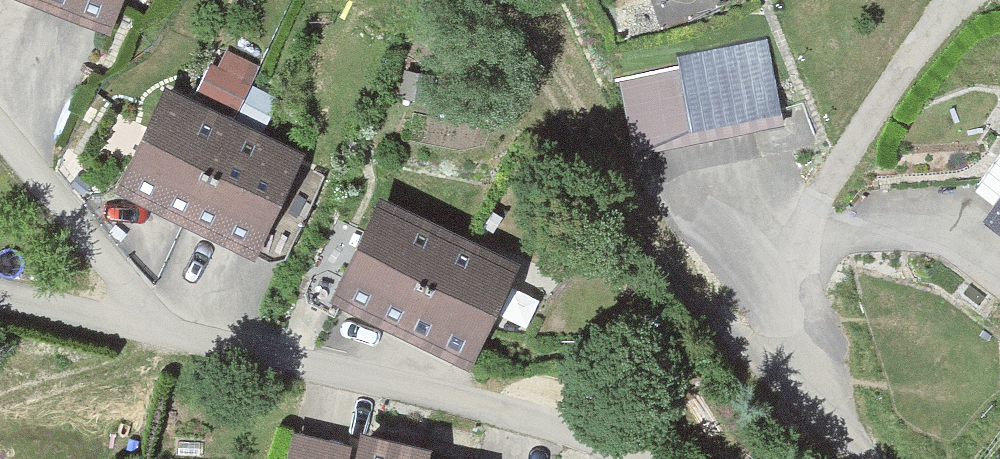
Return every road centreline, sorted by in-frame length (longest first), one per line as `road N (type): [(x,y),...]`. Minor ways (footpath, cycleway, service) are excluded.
road 1 (track): [(837,429),(709,311),(623,203),(490,0)]
road 2 (residential): [(867,458),(837,429),(808,364),(809,232),(842,167),(961,0)]
road 3 (residential): [(638,458),(570,428),(166,334)]
road 4 (residential): [(0,133),(166,334)]
road 5 (residential): [(166,334),(0,295)]

